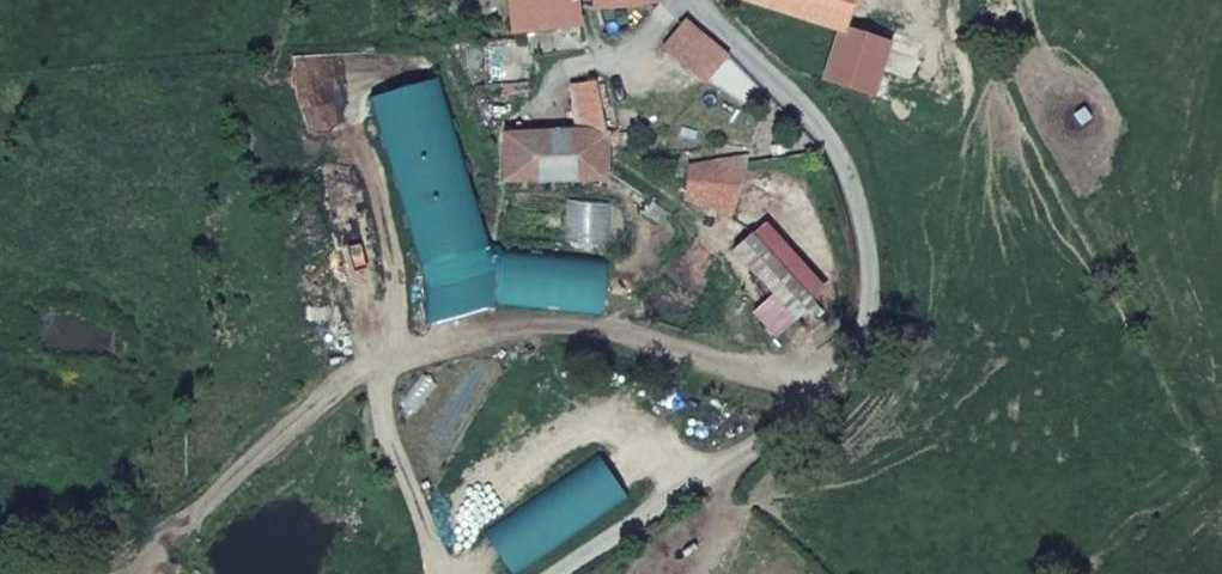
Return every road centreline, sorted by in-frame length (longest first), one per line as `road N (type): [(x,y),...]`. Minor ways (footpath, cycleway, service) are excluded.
road 1 (residential): [(553,573),(809,411),(858,348),(858,228),(808,102),(714,18),(707,0)]

